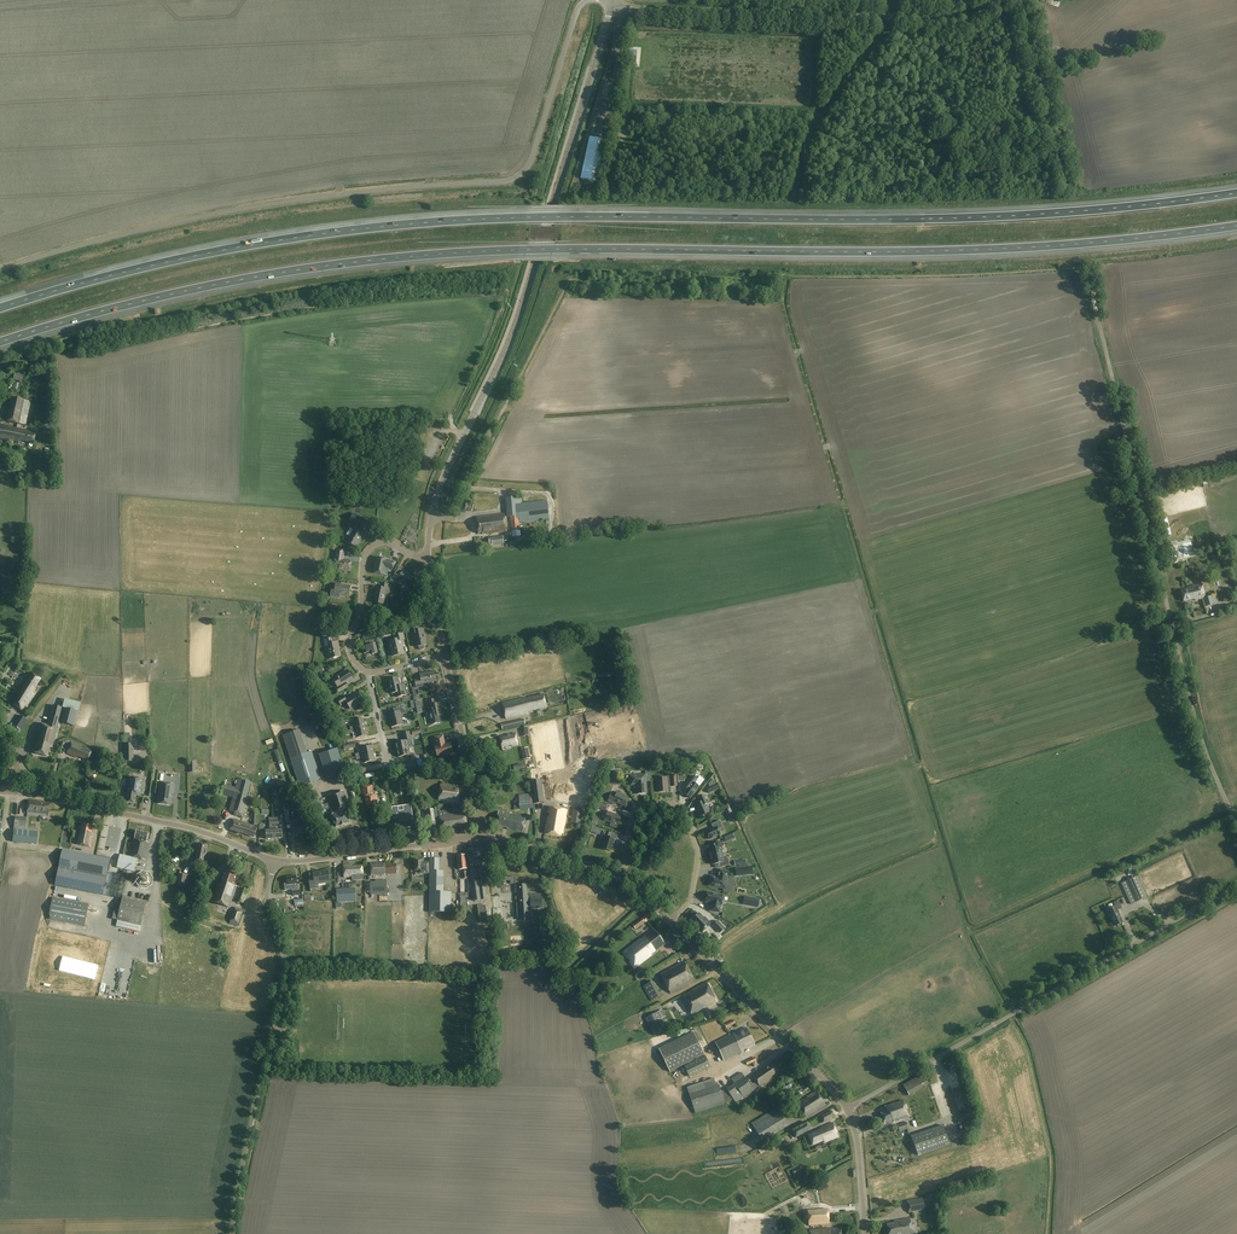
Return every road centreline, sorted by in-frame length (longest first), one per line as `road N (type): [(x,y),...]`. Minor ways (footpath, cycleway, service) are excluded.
road 1 (motorway): [(1236,190),(1057,210),(542,217),(361,230),(221,250),(0,308)]
road 2 (motorway): [(0,342),(224,283),(453,253),(1061,242),(1236,225)]
road 3 (unclassified): [(0,269),(216,214),(511,179),(530,161),(577,11),(589,0)]
road 4 (unclassified): [(428,557),(438,491),(521,306),(612,3)]
road 5 (unclassified): [(1236,822),(1184,680),(1091,299)]
road 6 (unclassified): [(847,1110),(1236,886)]
road 7 (unclassified): [(612,3),(954,20),(1000,0)]
road 8 (unclassified): [(232,1233),(284,973),(267,902),(274,861)]
road 9 (track): [(448,518),(570,279)]
road 10 (tertiary): [(847,1110),(671,921)]
road 11 (tertiary): [(274,861),(191,828),(41,797)]
road 12 (residential): [(671,921),(691,901),(699,859),(681,806),(636,812),(621,876)]
road 13 (tertiary): [(274,861),(484,836)]
road 14 (residential): [(428,557),(383,543),(366,555),(350,646),(368,672)]
road 15 (unclassified): [(484,836),(445,657)]
road 16 (tertiary): [(621,876),(484,836)]
road 17 (tertiary): [(866,1233),(847,1110)]

